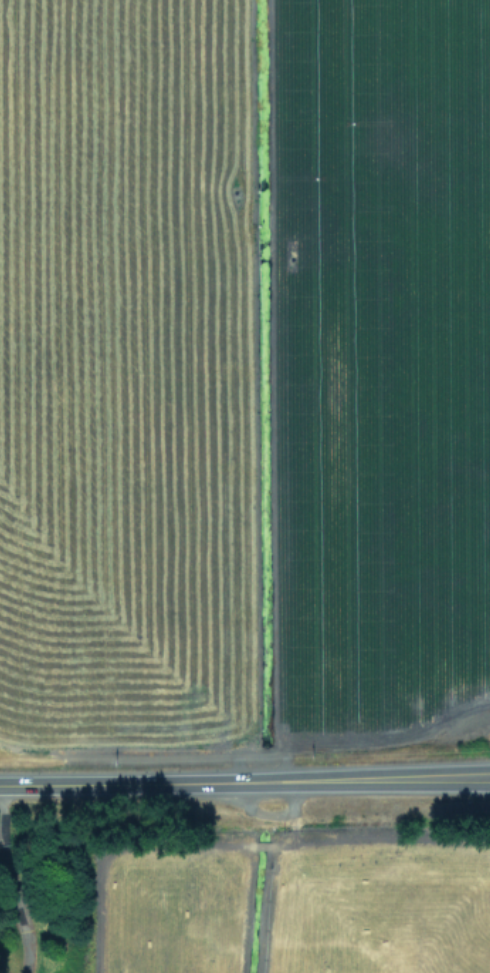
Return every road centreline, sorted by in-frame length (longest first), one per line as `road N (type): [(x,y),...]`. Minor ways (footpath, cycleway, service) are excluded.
road 1 (primary): [(0,785),(489,781)]

